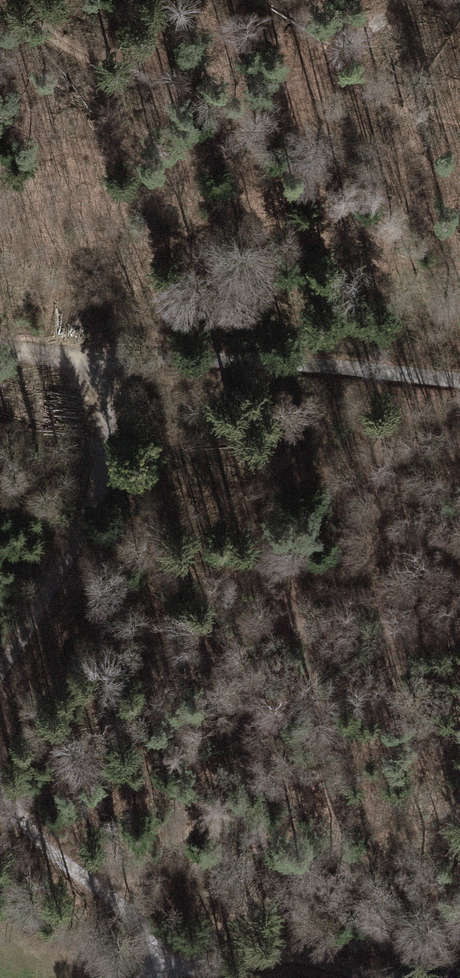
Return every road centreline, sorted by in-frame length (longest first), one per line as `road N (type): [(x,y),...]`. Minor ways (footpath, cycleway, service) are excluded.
road 1 (track): [(415,0),(290,89),(143,88),(23,13),(0,8)]
road 2 (track): [(0,345),(103,362),(365,368),(459,382)]
road 3 (track): [(0,656),(52,593),(104,494),(103,362)]
road 4 (track): [(0,773),(138,977)]
road 5 (track): [(170,977),(278,954),(329,959),(377,977)]

